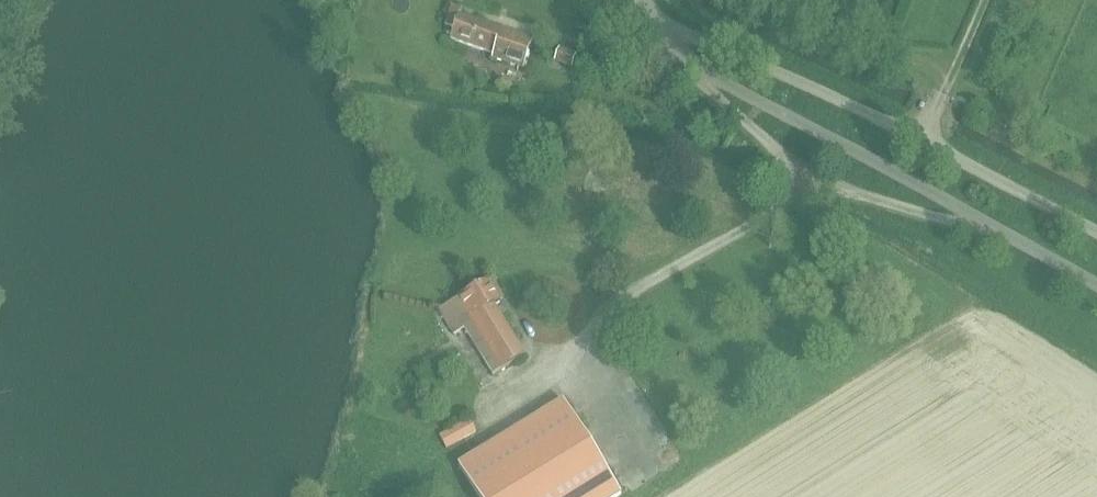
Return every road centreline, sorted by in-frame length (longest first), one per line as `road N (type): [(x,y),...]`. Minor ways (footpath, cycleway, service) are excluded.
road 1 (unclassified): [(1096,283),(708,75),(659,23)]
road 2 (unclassified): [(1096,230),(818,91),(659,23)]

